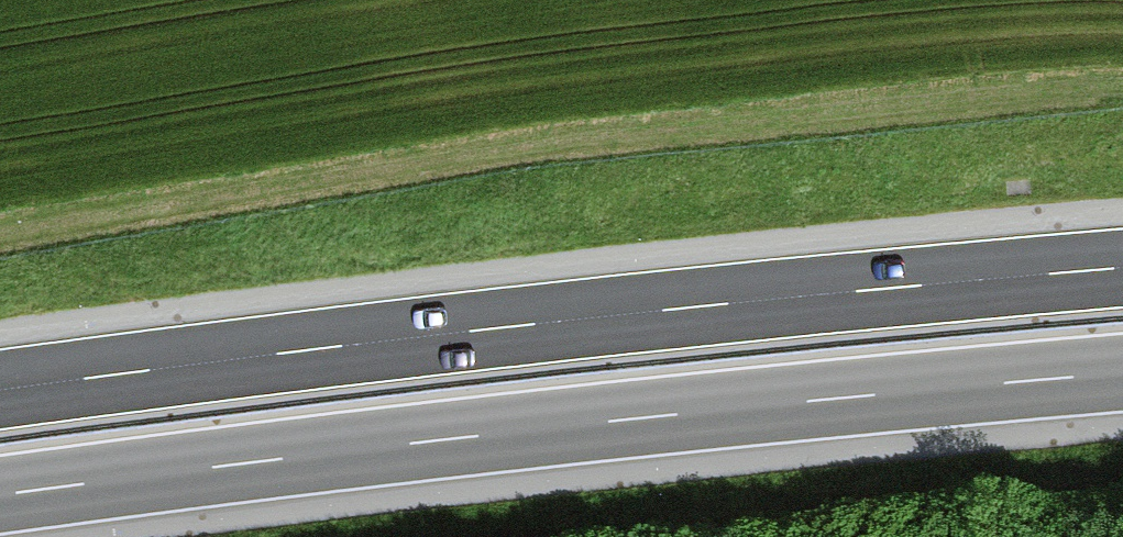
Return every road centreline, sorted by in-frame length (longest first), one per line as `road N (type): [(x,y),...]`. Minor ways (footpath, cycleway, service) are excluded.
road 1 (motorway): [(0,496),(673,415),(1122,373)]
road 2 (motorway): [(1122,268),(663,310),(0,390)]

